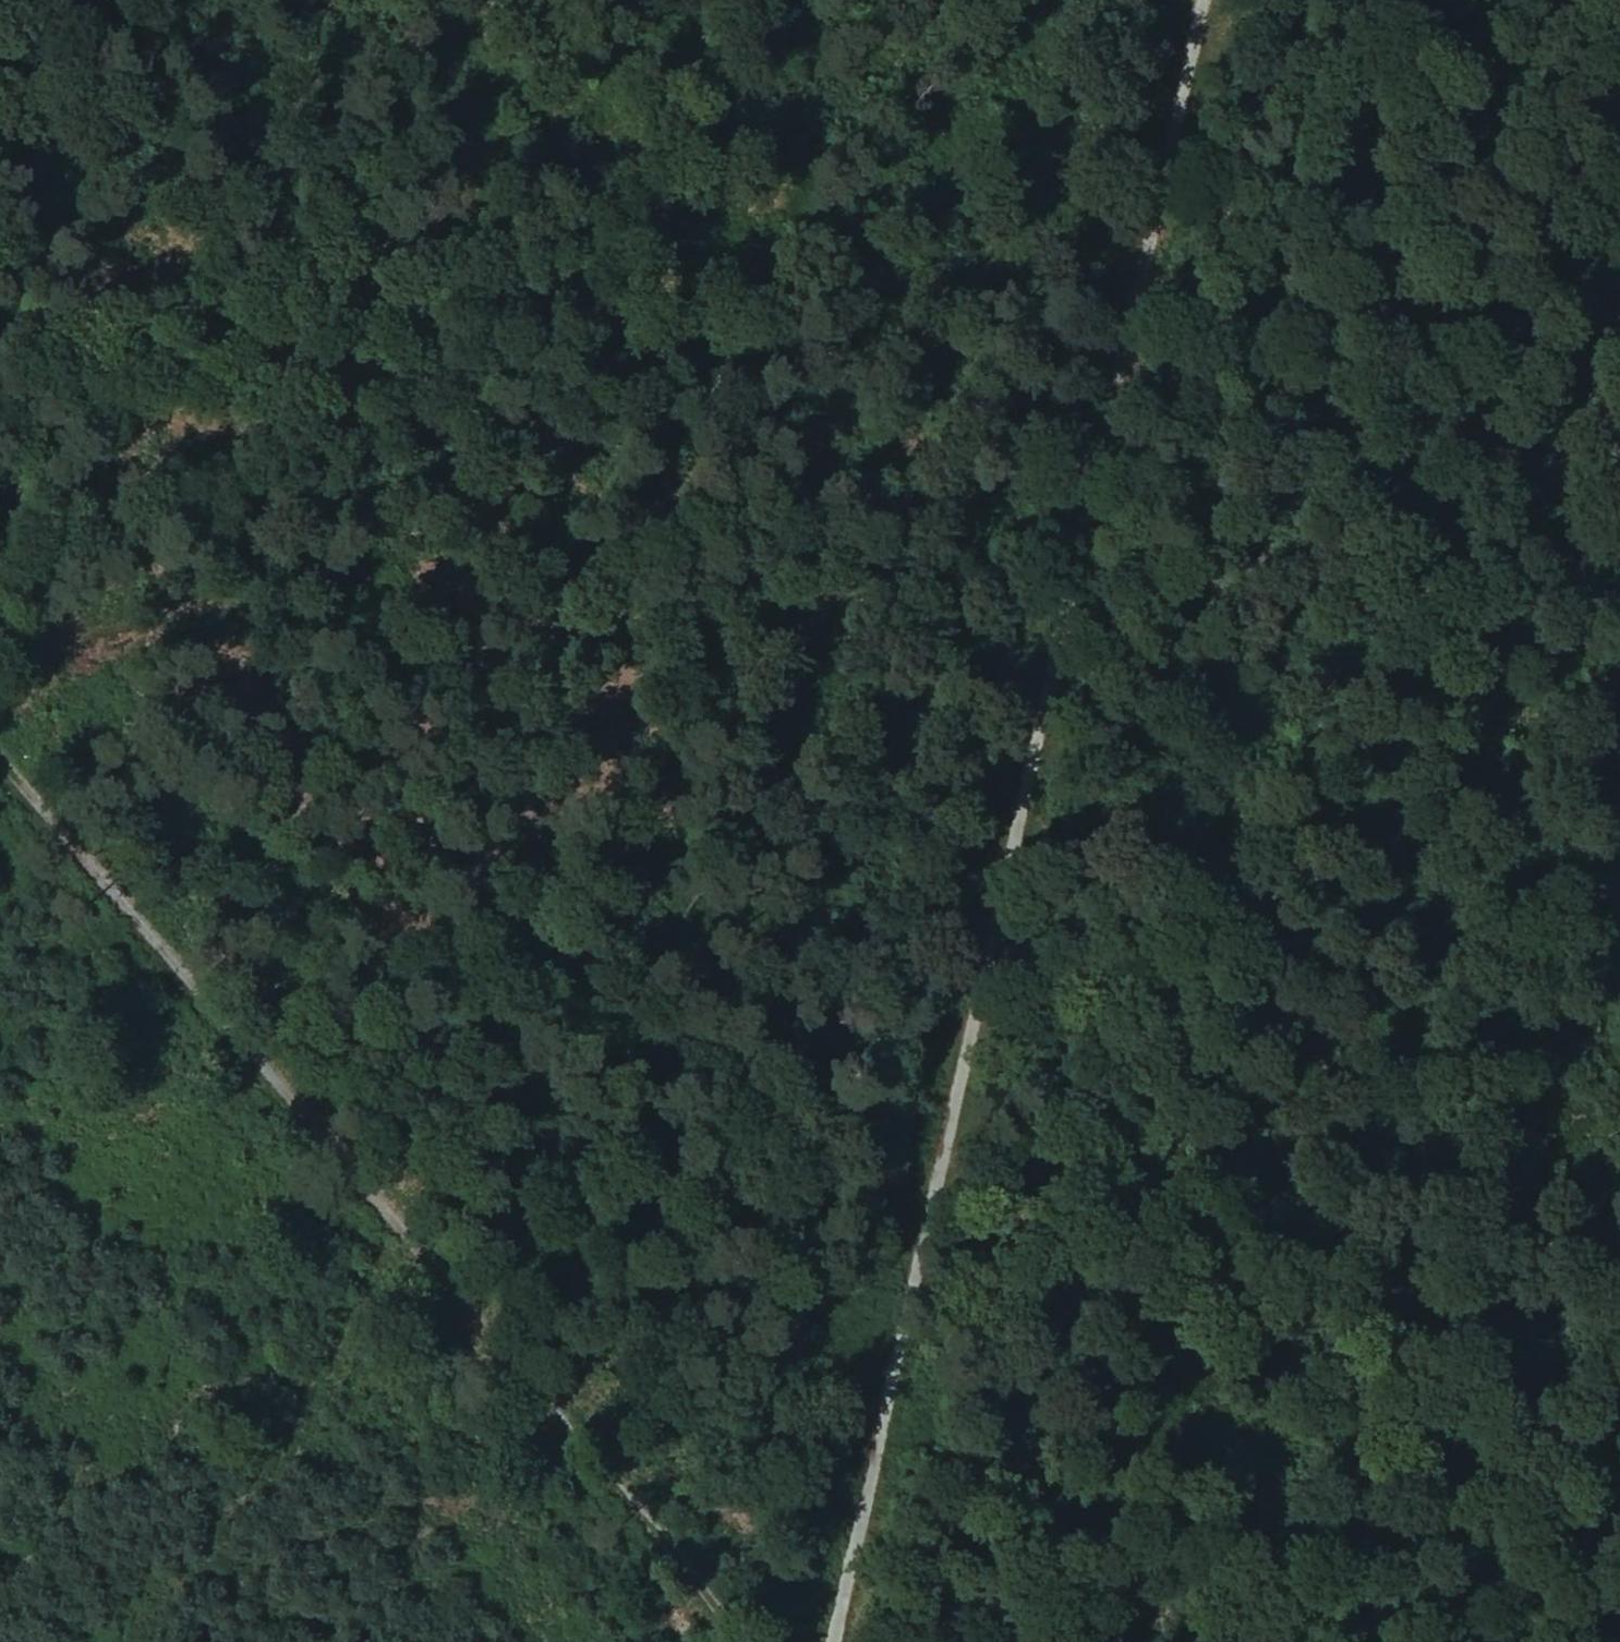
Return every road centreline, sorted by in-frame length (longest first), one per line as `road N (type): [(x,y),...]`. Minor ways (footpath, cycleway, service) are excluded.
road 1 (track): [(1205,0),(834,1641)]
road 2 (track): [(789,1641),(0,713)]

